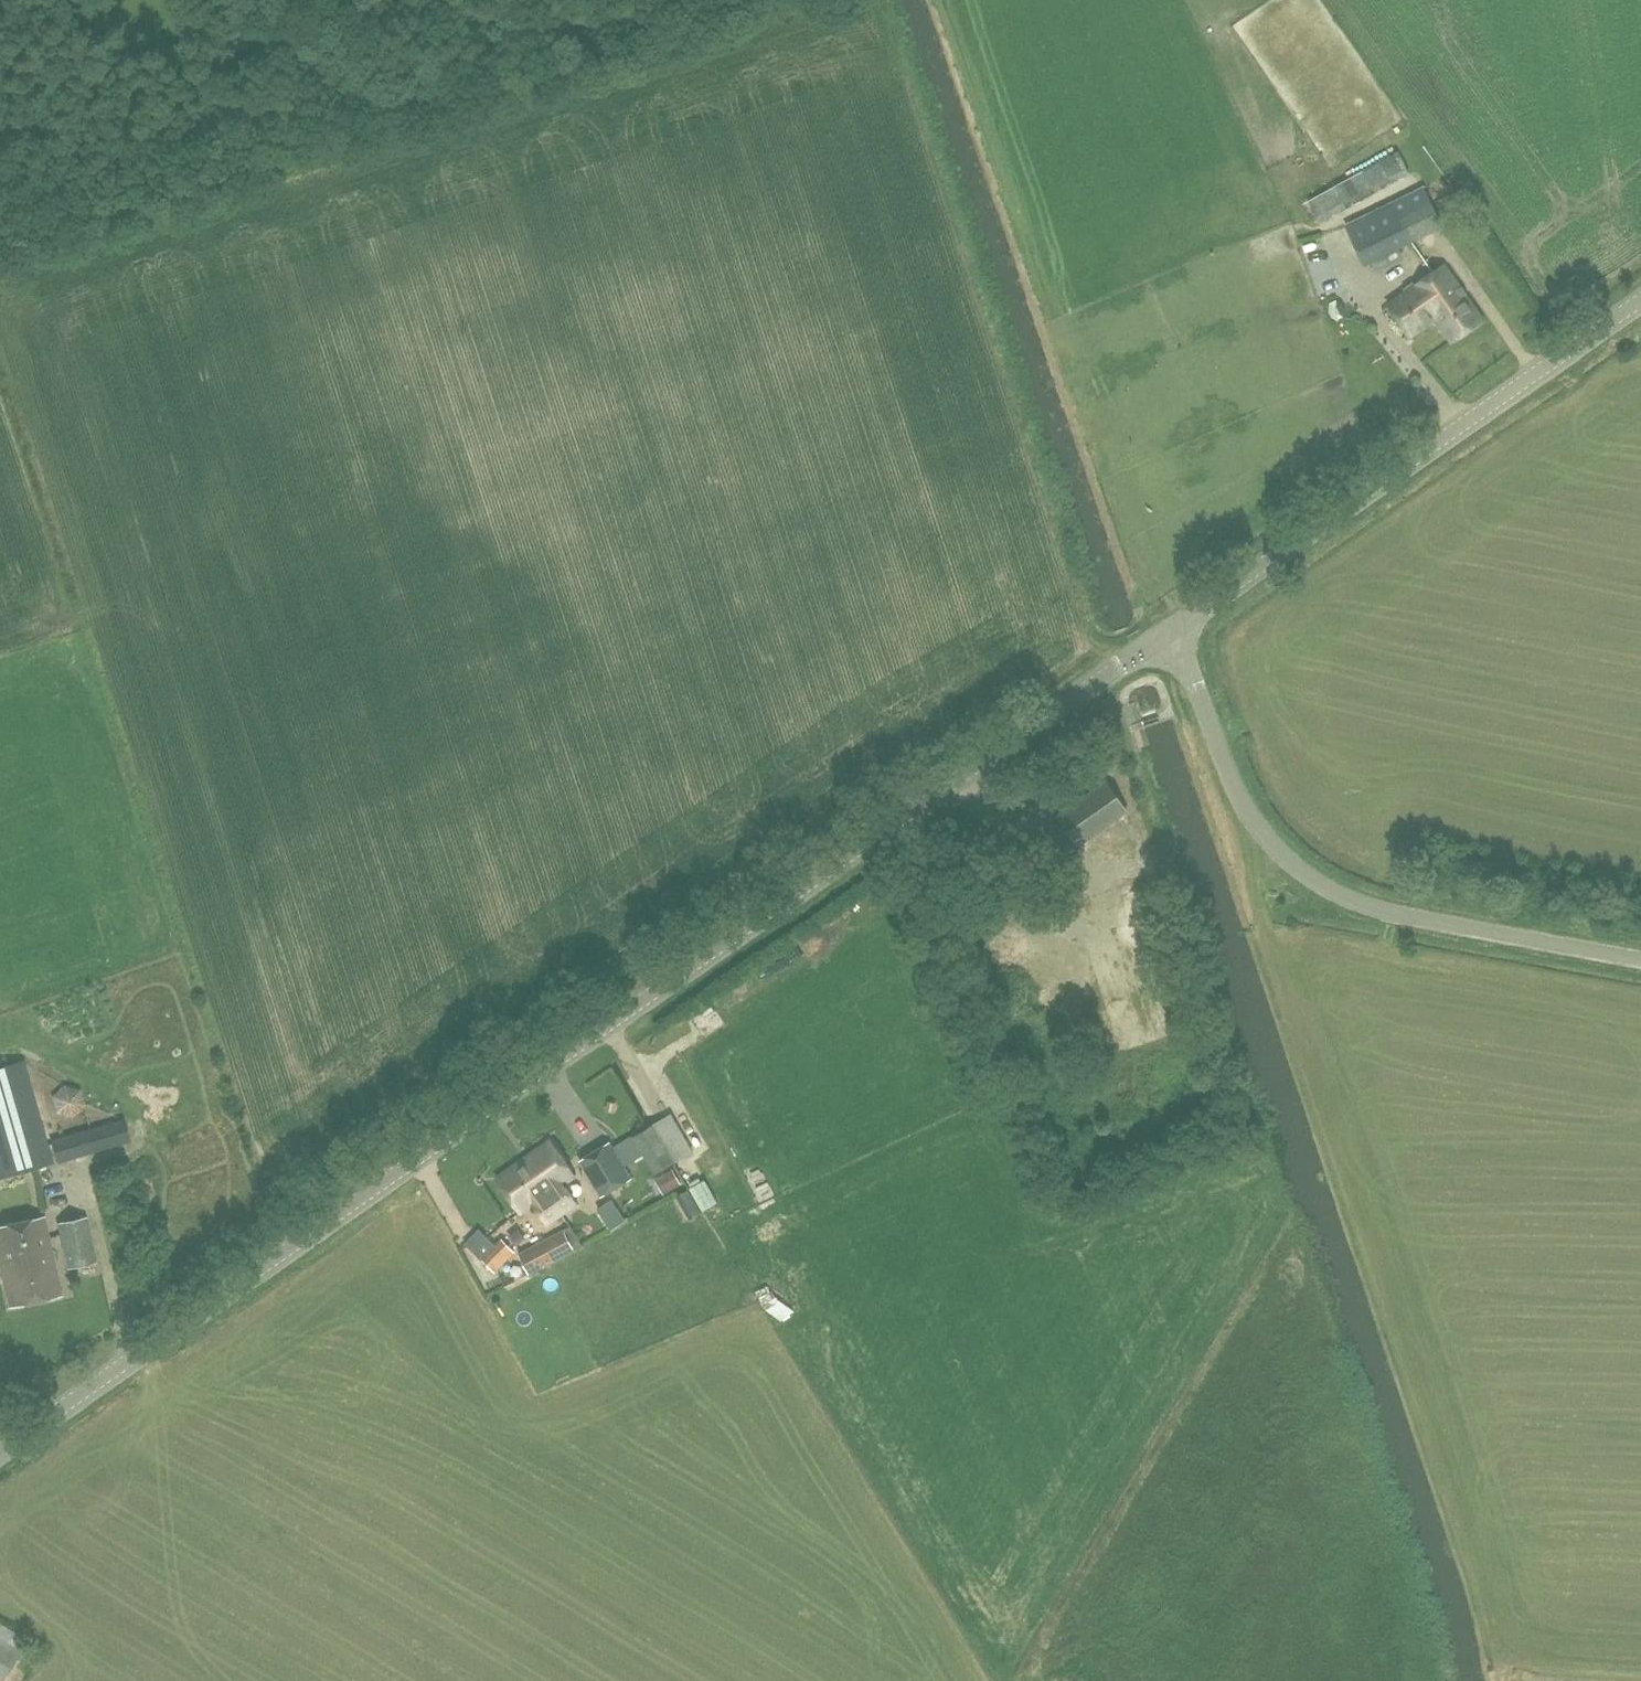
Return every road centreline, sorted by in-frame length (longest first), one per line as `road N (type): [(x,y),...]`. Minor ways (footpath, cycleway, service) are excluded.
road 1 (tertiary): [(0,1456),(1178,626)]
road 2 (unclassified): [(1640,968),(1397,915),(1312,879),(1280,850),(1235,775),(1178,626)]
road 3 (tertiary): [(1178,626),(1640,294)]

